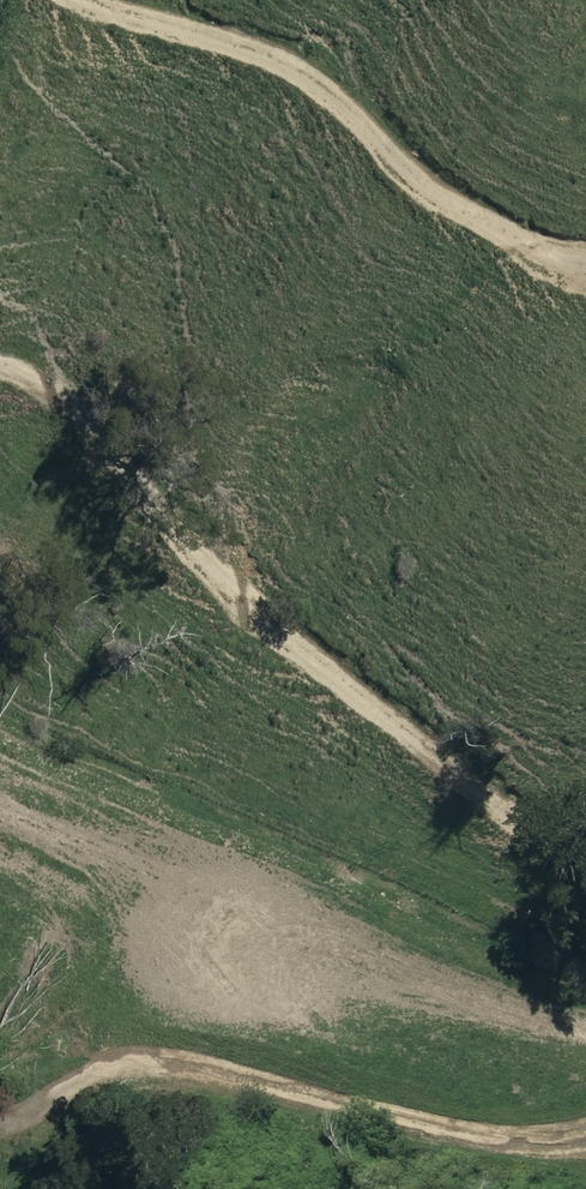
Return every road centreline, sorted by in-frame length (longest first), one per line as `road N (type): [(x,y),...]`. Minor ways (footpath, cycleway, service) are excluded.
road 1 (track): [(585,862),(303,654),(179,539),(67,399),(0,359)]
road 2 (track): [(0,1106),(105,1068),(180,1070),(477,1150),(585,1149)]
road 3 (track): [(110,0),(280,62),(337,94),(400,166),(513,249),(585,270)]

